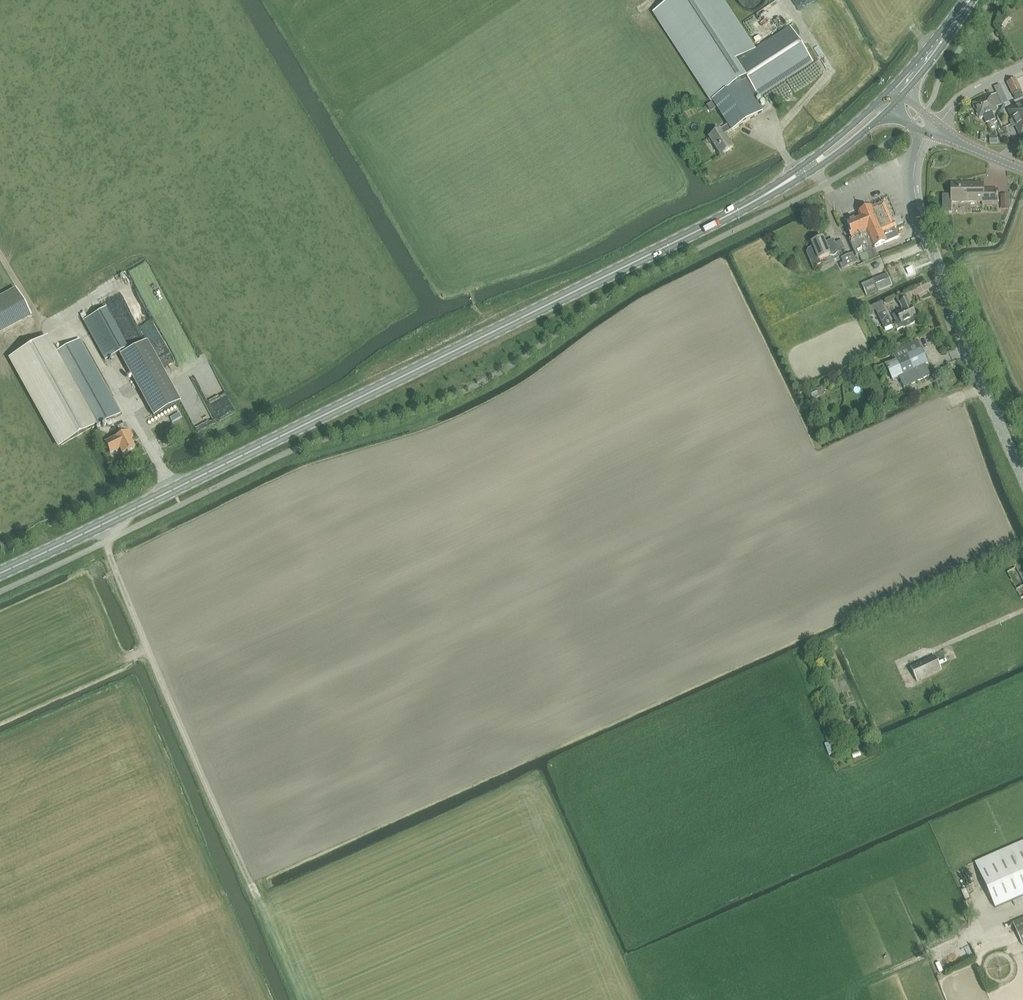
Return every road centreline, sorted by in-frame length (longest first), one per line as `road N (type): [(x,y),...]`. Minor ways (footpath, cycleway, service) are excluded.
road 1 (secondary): [(0,572),(734,212),(829,153),(892,100)]
road 2 (track): [(268,921),(98,526)]
road 3 (tertiary): [(1022,478),(955,316),(914,188),(930,129)]
road 4 (secondary): [(892,100),(968,0)]

